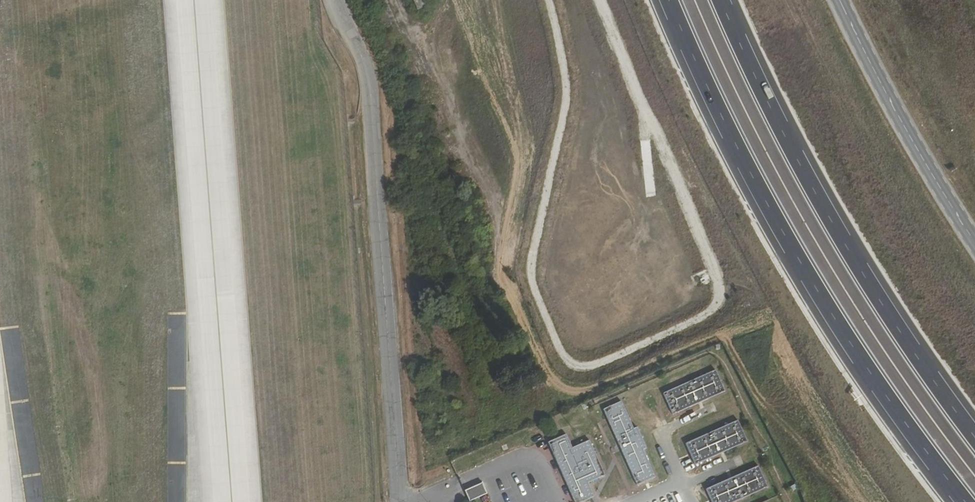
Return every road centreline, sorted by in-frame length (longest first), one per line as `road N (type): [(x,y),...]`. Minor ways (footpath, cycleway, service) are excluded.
road 1 (track): [(549,0),(567,103),(534,282),(562,351),(591,366),(708,313),(721,297),(721,280),(603,0)]
road 2 (trunk): [(669,0),(732,143),(865,376),(963,501)]
road 3 (unclassified): [(401,501),(371,91),(337,0)]
road 4 (trunk): [(974,423),(912,345),(771,109),(721,0)]
road 5 (secondary): [(841,0),(974,242)]

